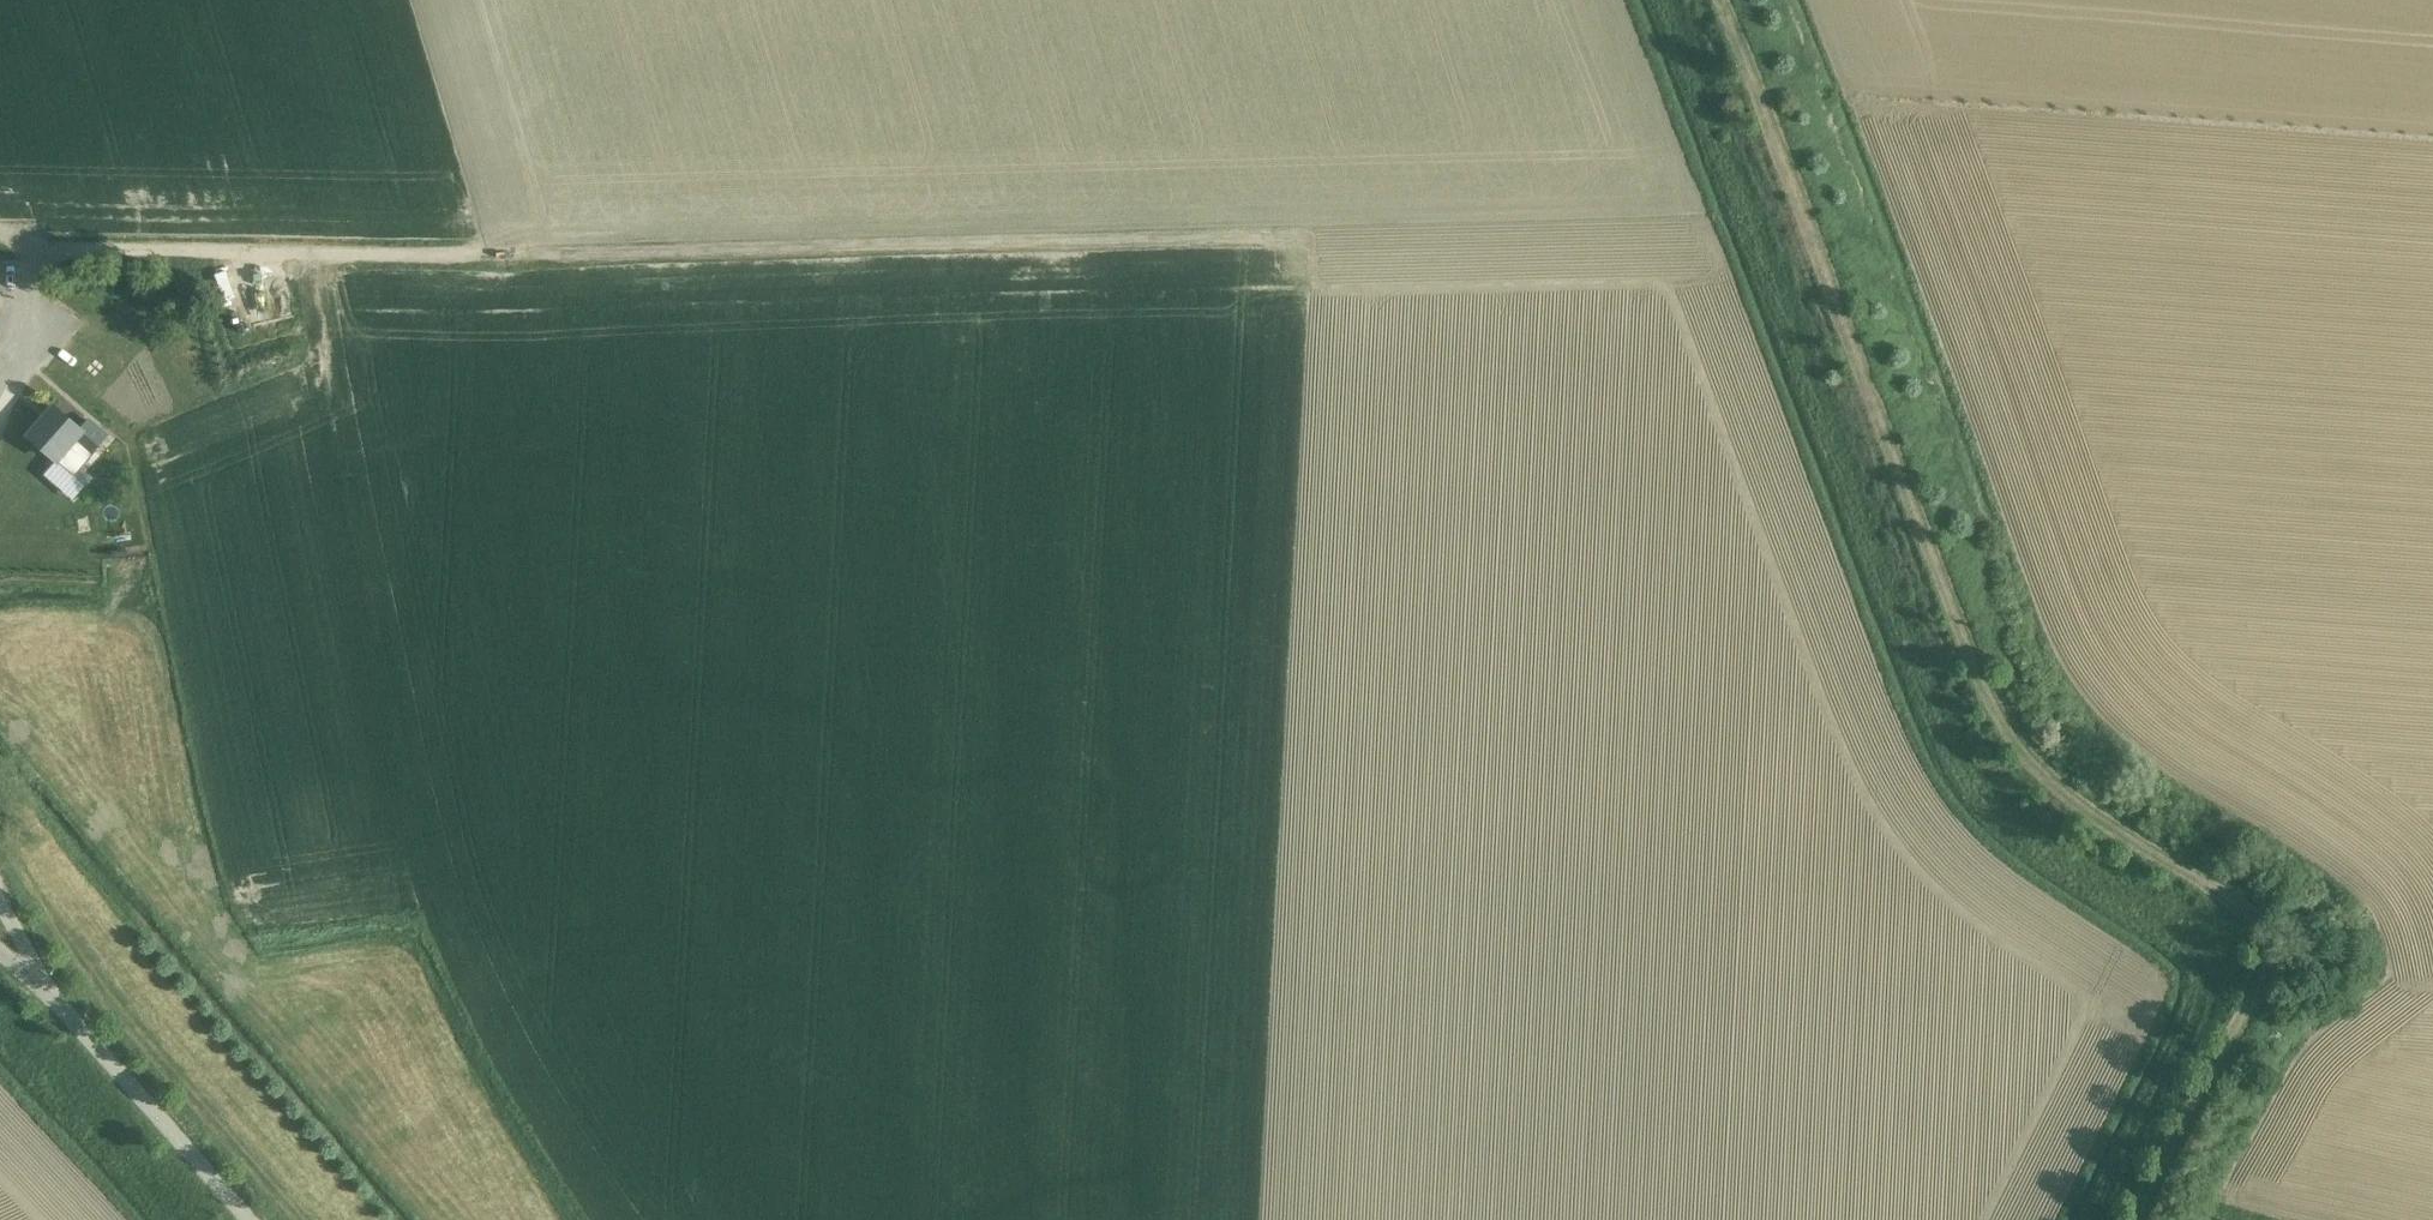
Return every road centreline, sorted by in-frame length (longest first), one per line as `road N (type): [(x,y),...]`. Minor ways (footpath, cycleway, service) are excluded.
road 1 (track): [(2142,1219),(2260,986),(2262,954),(2244,930),(2095,820),(2033,753),(1981,662),(1730,0)]
road 2 (tertiary): [(243,1219),(45,994),(0,955)]

